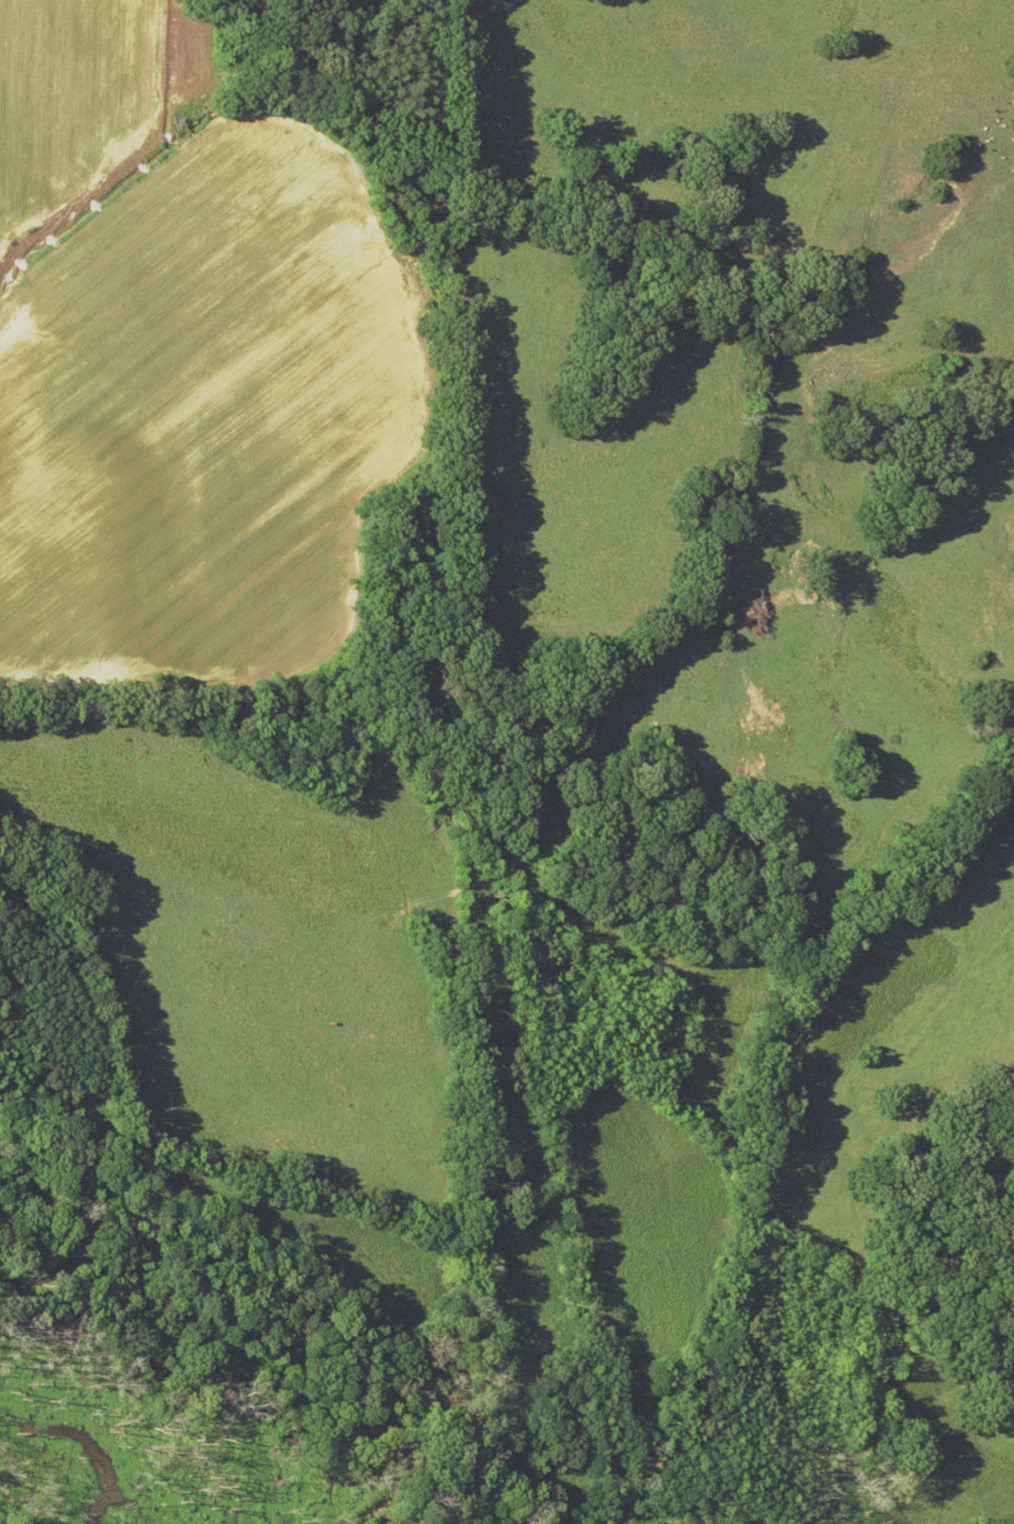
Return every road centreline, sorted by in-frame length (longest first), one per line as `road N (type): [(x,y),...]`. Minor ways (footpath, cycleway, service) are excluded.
road 1 (residential): [(476,787),(674,552),(755,430),(832,271),(882,225),(928,210),(1013,222)]

